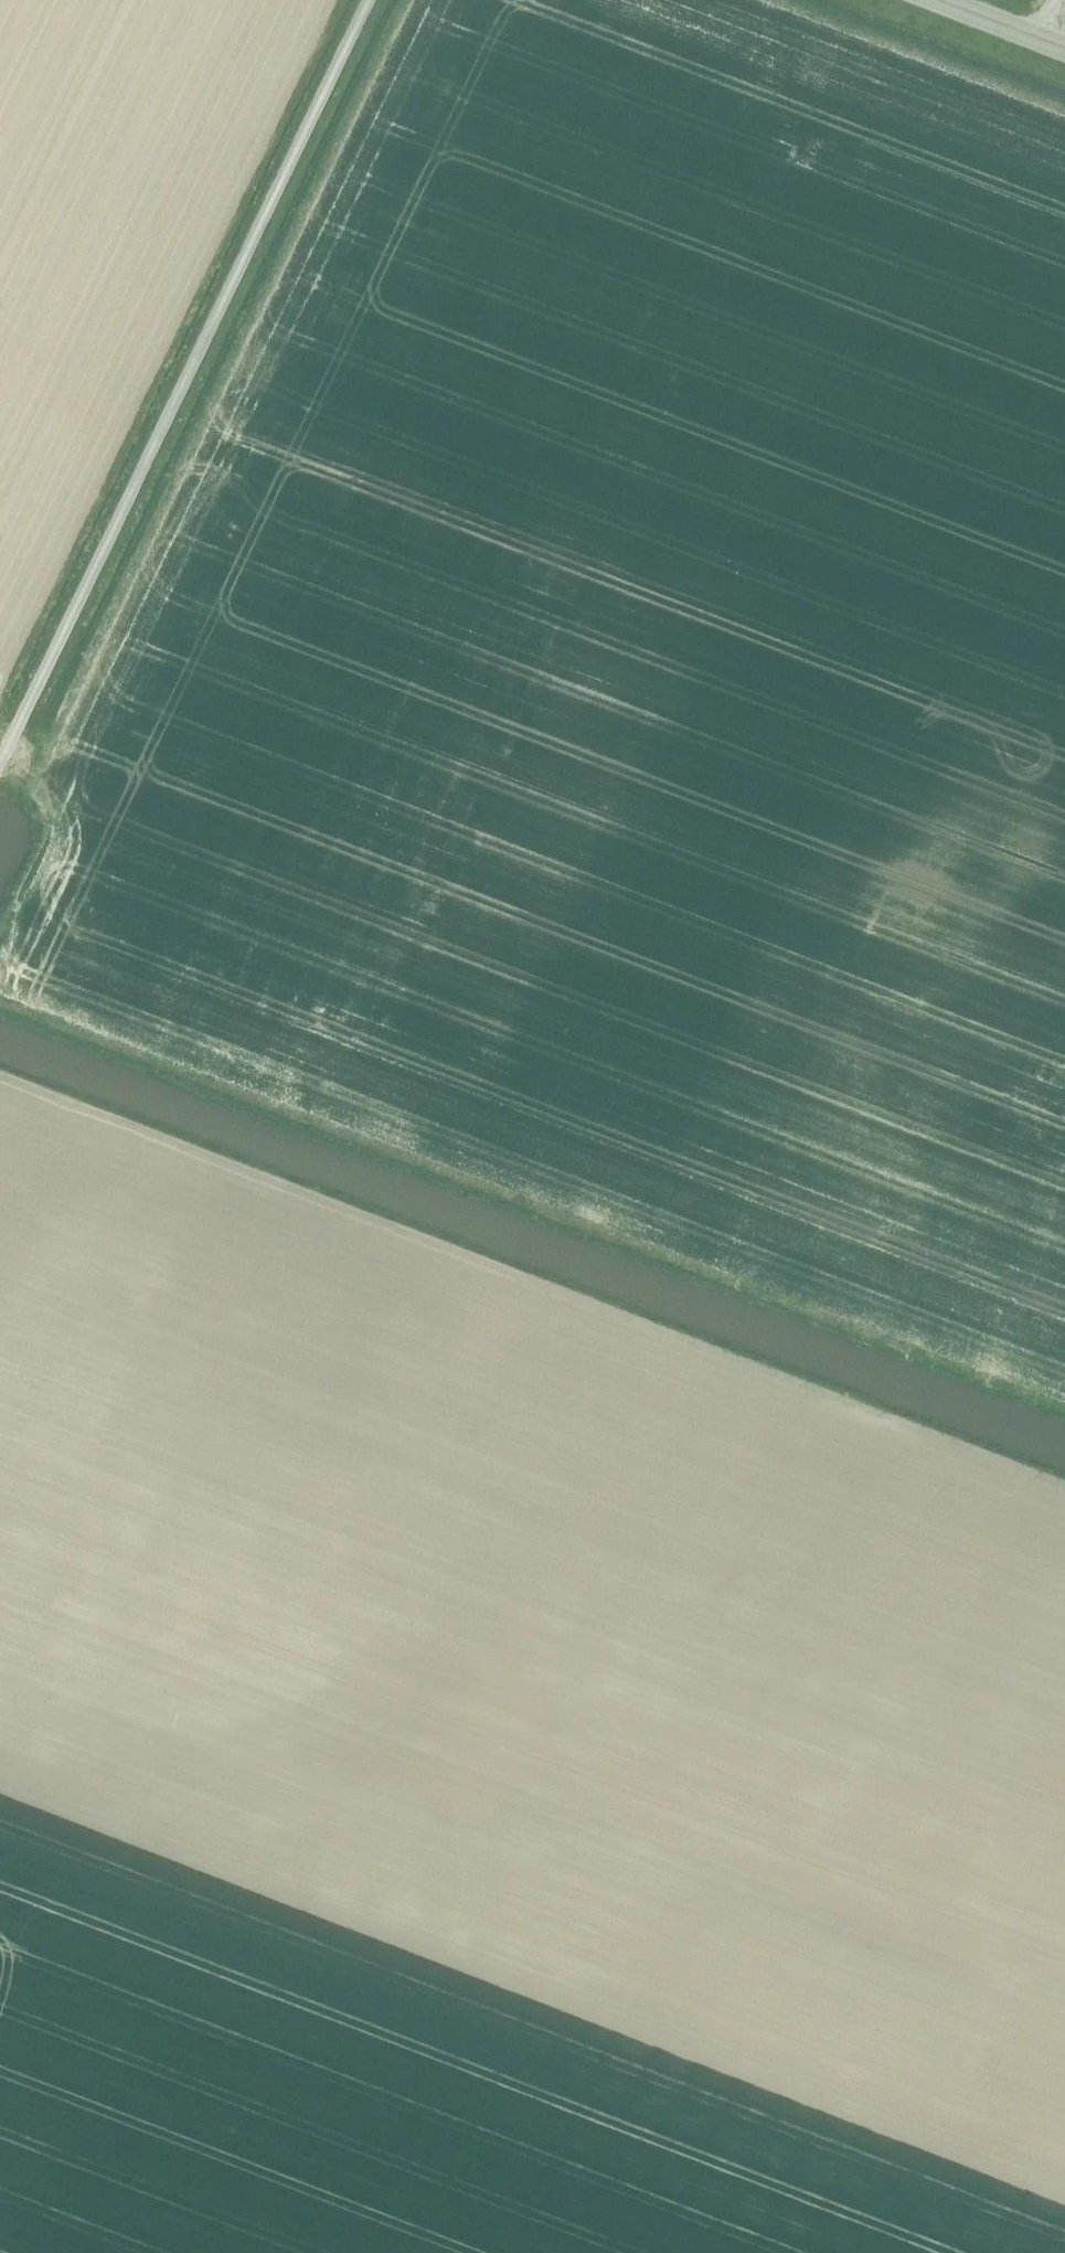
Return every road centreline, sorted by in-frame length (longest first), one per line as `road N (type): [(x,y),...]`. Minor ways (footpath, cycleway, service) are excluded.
road 1 (track): [(0,765),(369,0)]
road 2 (tertiary): [(1064,48),(942,0)]

